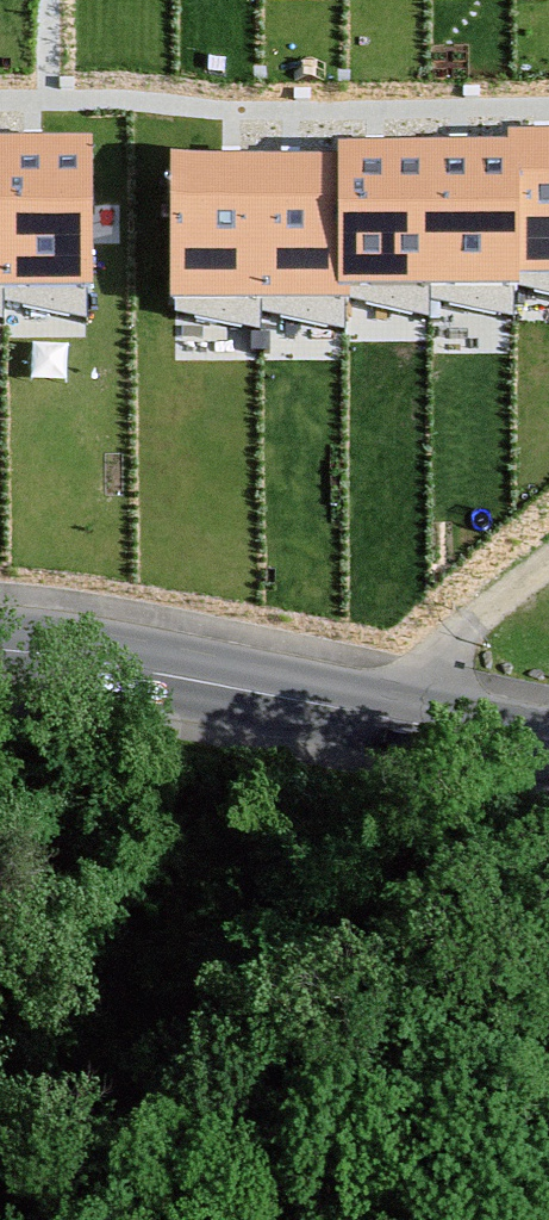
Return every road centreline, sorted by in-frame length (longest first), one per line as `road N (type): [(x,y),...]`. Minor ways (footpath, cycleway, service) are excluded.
road 1 (tertiary): [(0,650),(548,750)]
road 2 (track): [(548,560),(360,712)]

